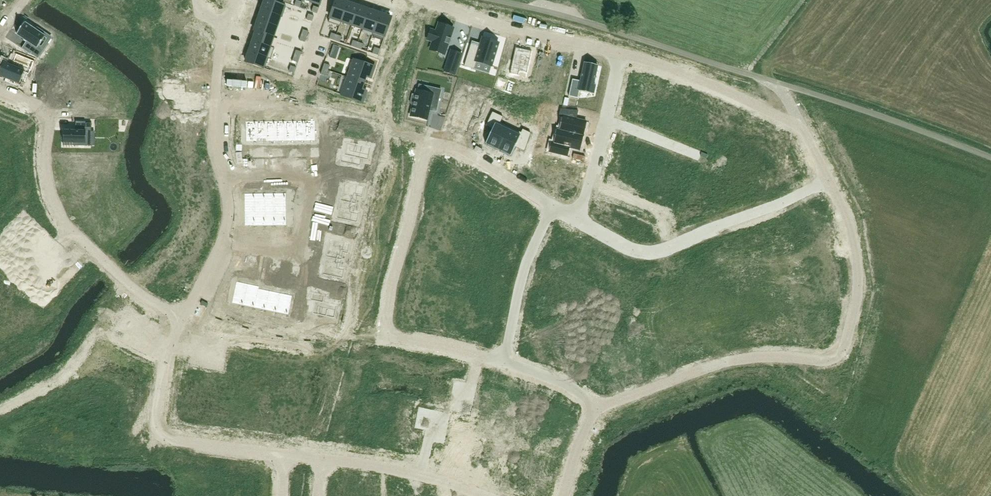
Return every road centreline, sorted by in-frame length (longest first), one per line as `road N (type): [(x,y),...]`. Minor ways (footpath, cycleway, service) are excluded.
road 1 (unclassified): [(990,157),(499,0)]
road 2 (residential): [(500,361),(386,336),(429,145),(439,141),(472,155),(551,206)]
road 3 (residential): [(829,182),(851,220),(860,283),(843,349),(823,362),(728,362),(599,407)]
road 4 (residential): [(181,318),(137,293),(60,218),(45,174),(49,116),(0,87)]
road 5 (residential): [(574,217),(636,250),(663,251),(829,182)]
road 6 (residential): [(619,50),(801,126),(829,182)]
road 7 (residential): [(225,180),(321,178),(297,259),(222,241)]
road 8 (residential): [(287,455),(158,435),(164,363),(181,318)]
road 9 (residential): [(429,0),(619,50)]
road 10 (residential): [(619,50),(574,217)]
road 11 (residential): [(551,206),(524,261),(500,361)]
road 12 (residential): [(225,180),(213,151),(218,58),(229,21)]
road 13 (residential): [(484,495),(398,469),(326,460)]

